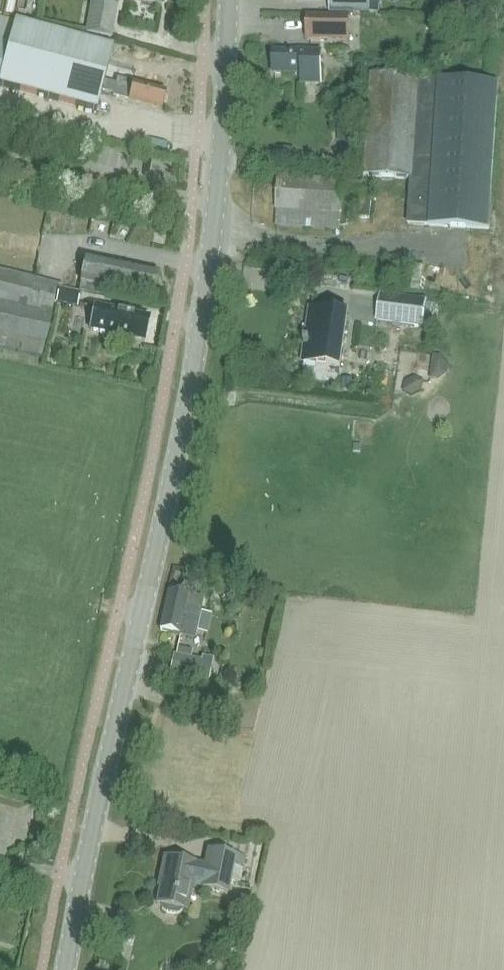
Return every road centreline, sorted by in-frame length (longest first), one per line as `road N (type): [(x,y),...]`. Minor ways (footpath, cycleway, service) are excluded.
road 1 (tertiary): [(65,969),(210,273),(228,0)]

